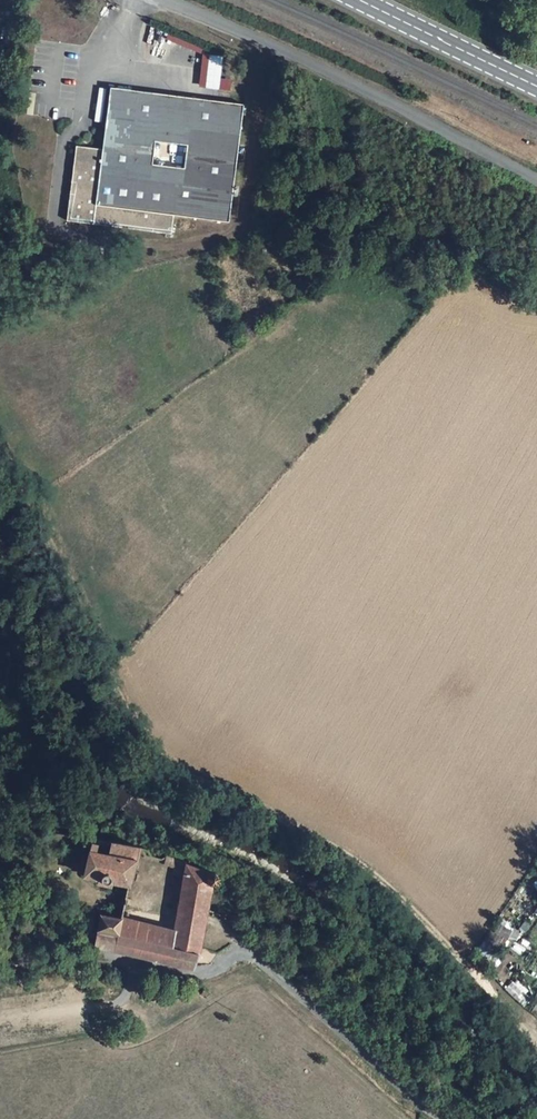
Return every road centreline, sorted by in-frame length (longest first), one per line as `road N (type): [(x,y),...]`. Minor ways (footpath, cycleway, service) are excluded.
road 1 (track): [(536,1046),(365,870),(170,766),(146,741),(53,563),(35,495),(0,445)]
road 2 (residential): [(536,178),(393,103),(162,0)]
road 3 (unclassified): [(439,1118),(244,956)]
road 4 (primary): [(363,0),(536,85)]

